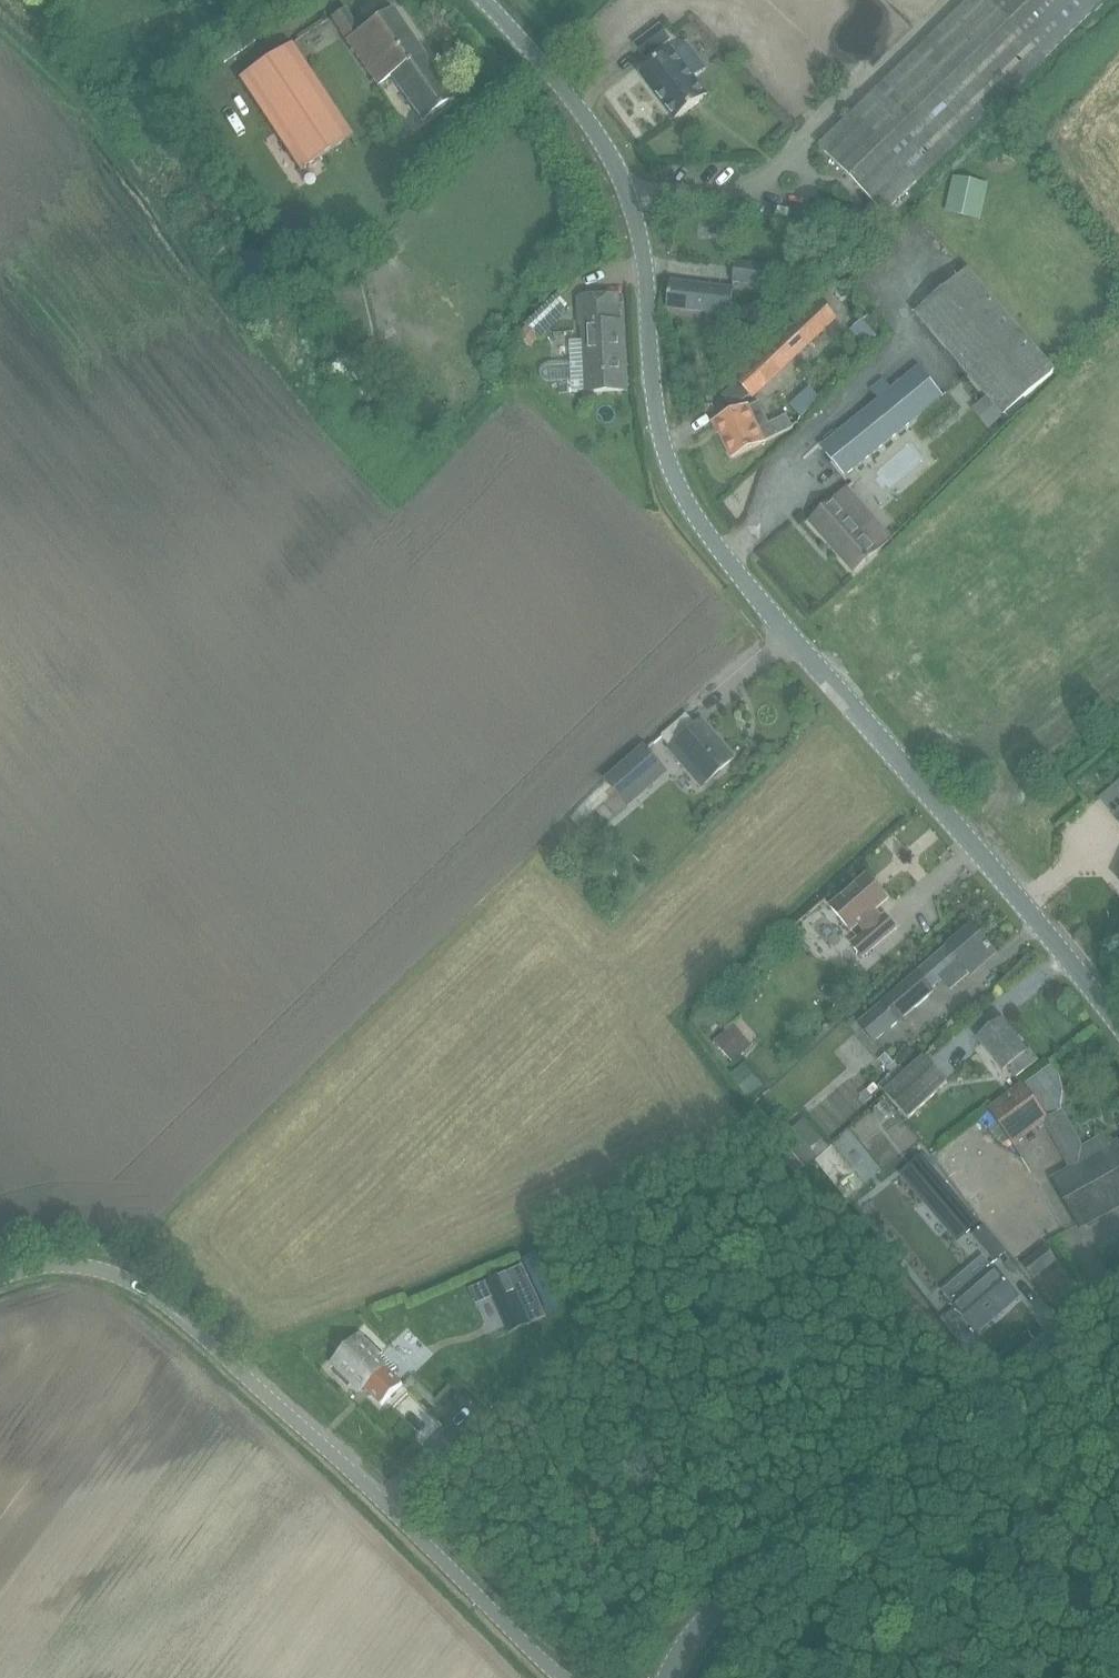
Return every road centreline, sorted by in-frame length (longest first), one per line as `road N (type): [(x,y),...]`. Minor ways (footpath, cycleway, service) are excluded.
road 1 (unclassified): [(1118,1024),(702,525),(664,443),(645,260),(621,176),(574,101),(482,0)]
road 2 (unclassified): [(565,1677),(350,1470),(134,1283),(68,1264),(0,1279)]
road 3 (tertiary): [(672,1677),(710,1617),(743,1586),(1118,1288)]

